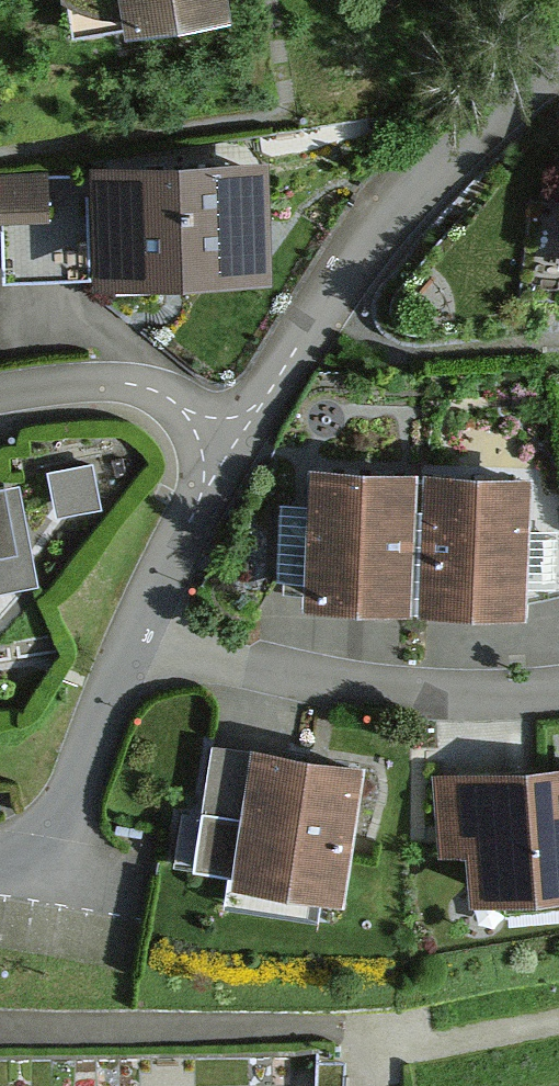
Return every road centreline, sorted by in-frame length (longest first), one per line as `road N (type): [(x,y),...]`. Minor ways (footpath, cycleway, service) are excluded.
road 1 (residential): [(558,61),(392,214),(224,445)]
road 2 (residential): [(125,639),(500,702),(558,694)]
road 3 (residential): [(0,855),(22,845),(125,639)]
road 4 (residential): [(224,445),(193,415),(143,393),(92,387),(0,397)]
road 5 (residential): [(125,639),(224,445)]

